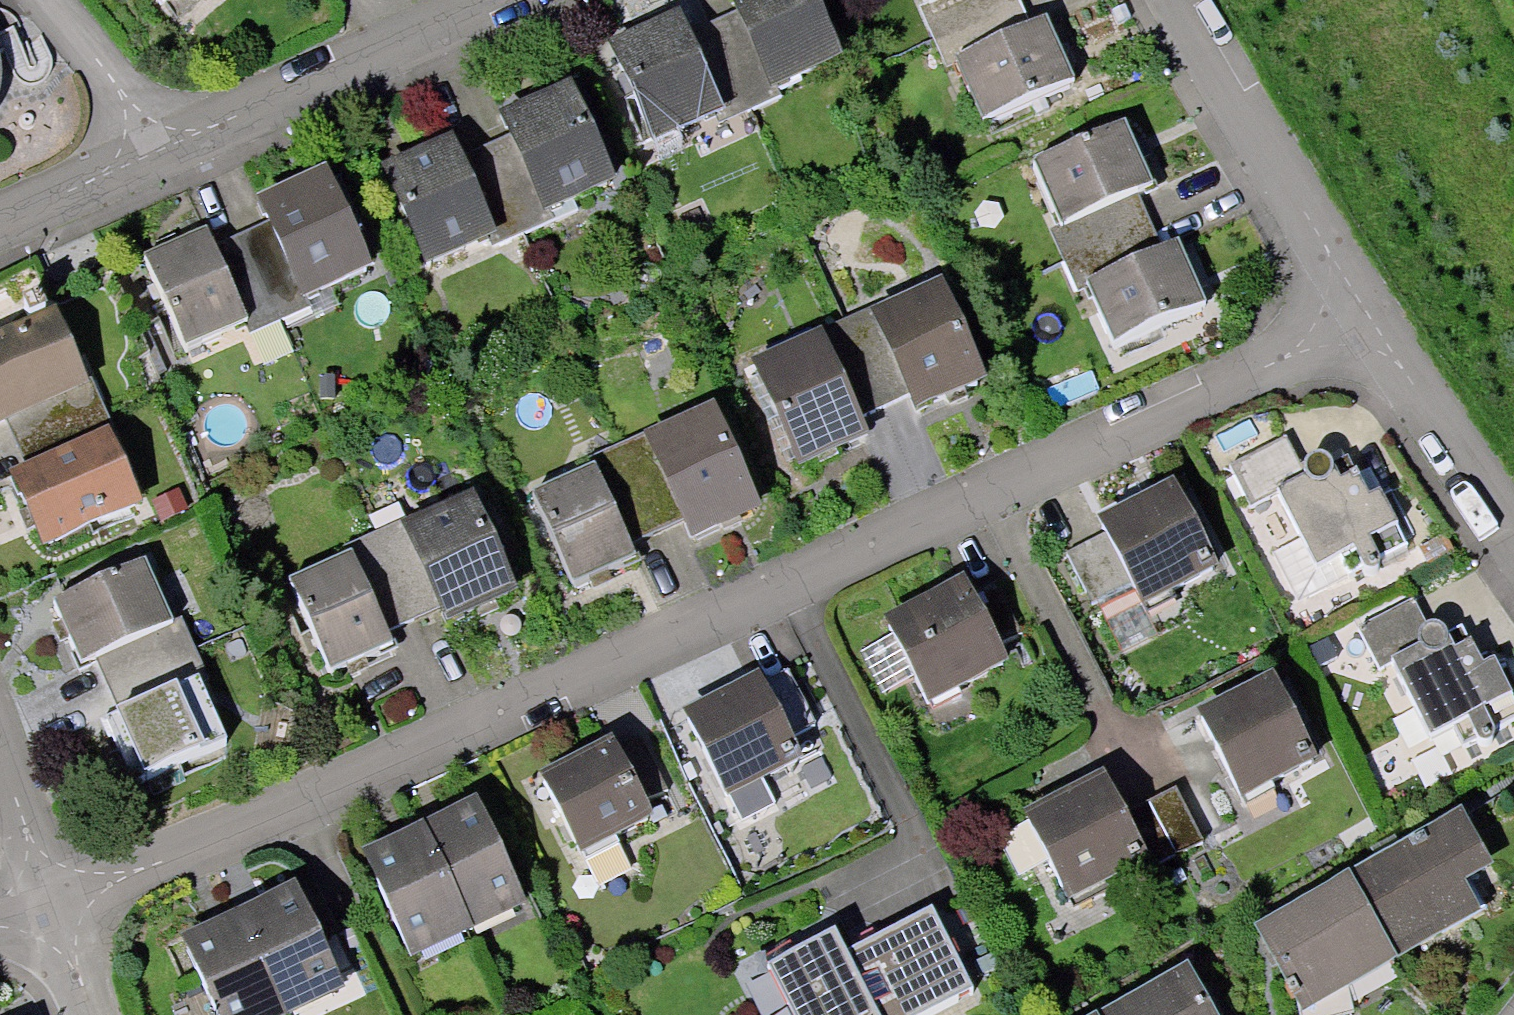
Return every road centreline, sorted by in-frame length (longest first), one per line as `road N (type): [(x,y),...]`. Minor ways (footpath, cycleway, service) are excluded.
road 1 (residential): [(1355,327),(46,911)]
road 2 (residential): [(504,0),(163,153)]
road 3 (residential): [(1175,0),(1355,327)]
road 4 (residential): [(1355,327),(1513,551)]
road 5 (residential): [(163,153),(43,0)]
road 6 (residential): [(163,153),(0,224)]
road 7 (residential): [(46,911),(0,779)]

